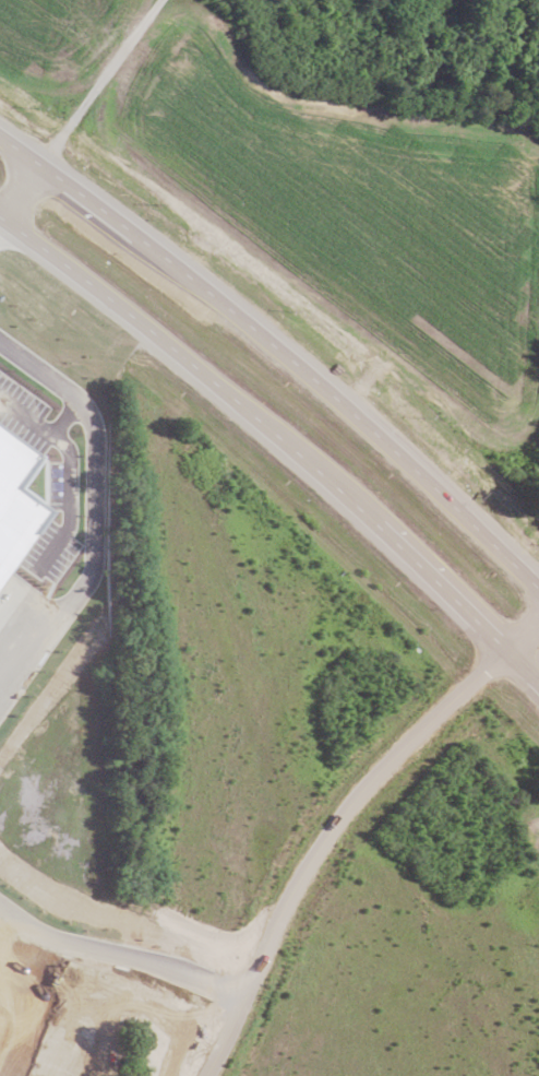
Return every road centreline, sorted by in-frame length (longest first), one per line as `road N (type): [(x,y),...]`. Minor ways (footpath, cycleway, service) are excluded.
road 1 (trunk): [(538,585),(273,344),(0,136)]
road 2 (residential): [(210,1075),(295,890),(347,811),(508,653)]
road 3 (trunk): [(0,217),(211,379),(379,530)]
road 4 (trunk): [(379,530),(508,653)]

